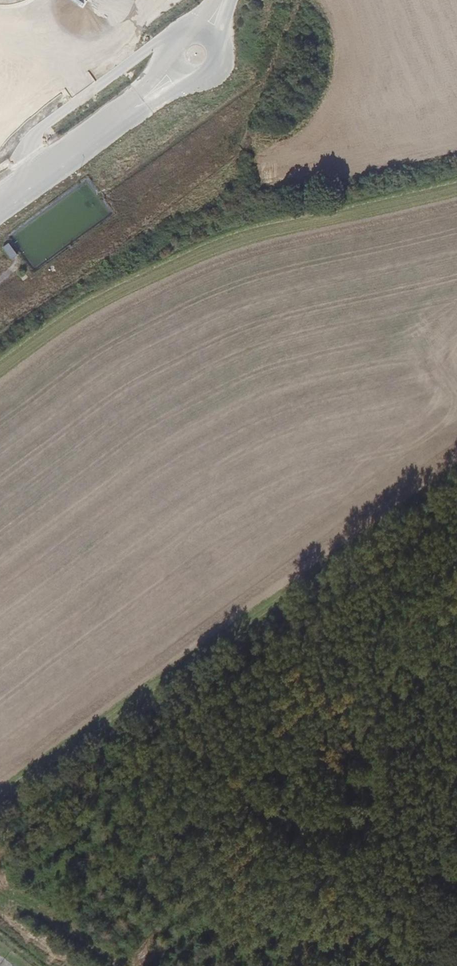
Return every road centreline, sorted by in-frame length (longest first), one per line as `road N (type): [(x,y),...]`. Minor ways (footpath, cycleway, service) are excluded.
road 1 (track): [(0,344),(123,260),(256,207),(456,158)]

